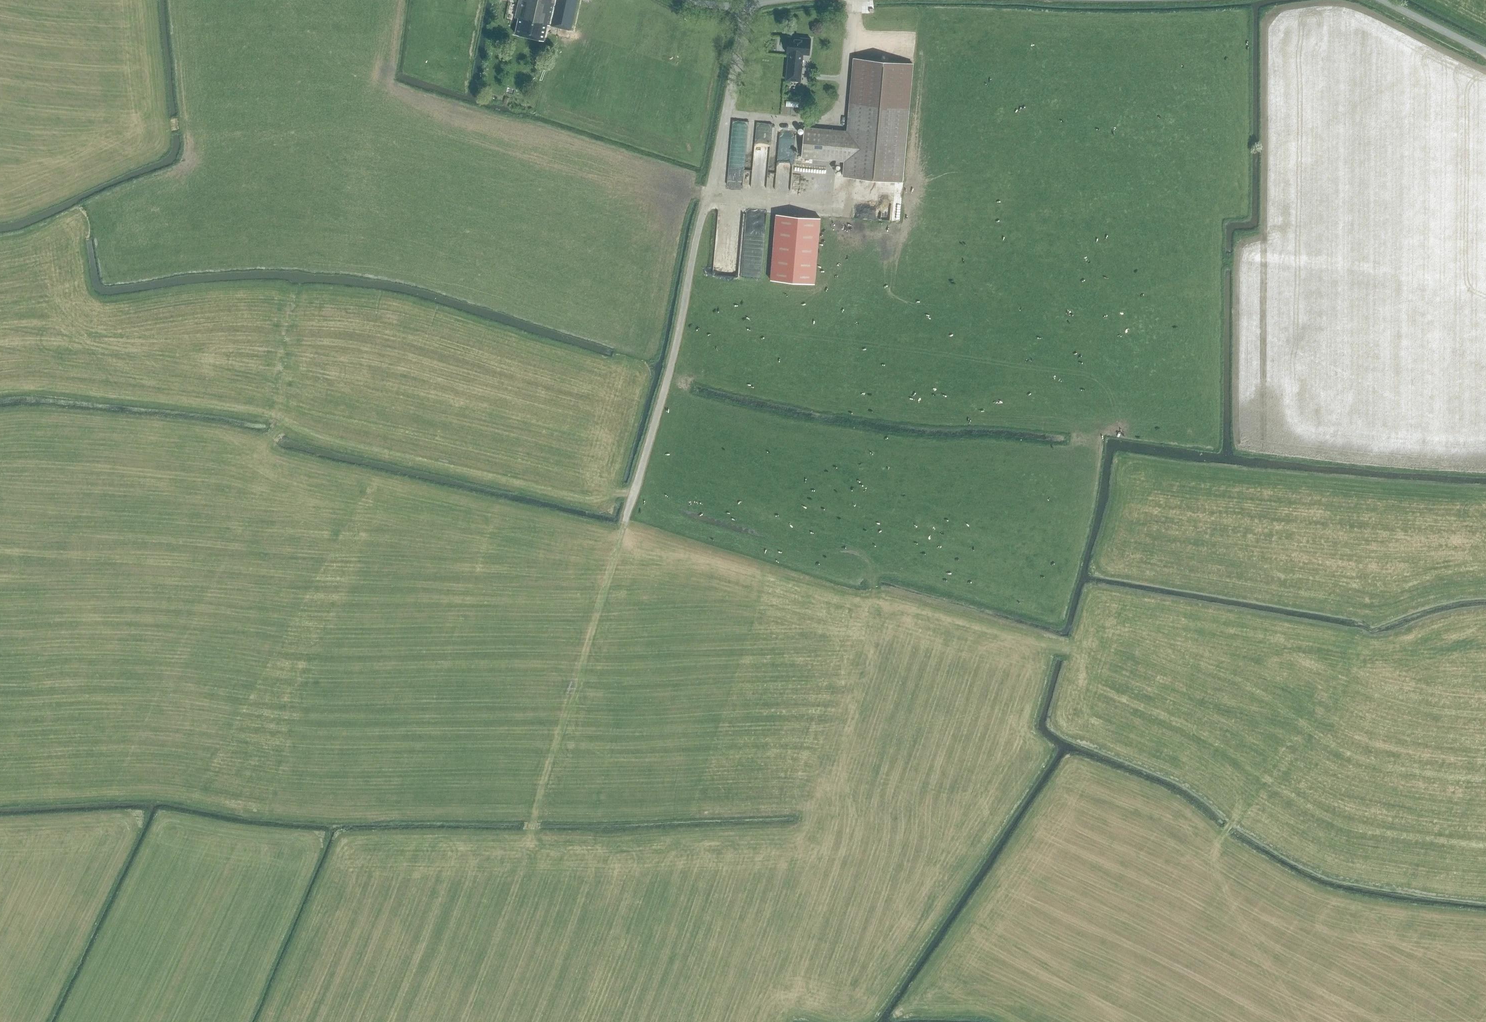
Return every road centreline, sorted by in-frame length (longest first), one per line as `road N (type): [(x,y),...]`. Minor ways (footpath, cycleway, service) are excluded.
road 1 (track): [(626,519),(709,197)]
road 2 (unclassified): [(1485,54),(1375,0)]

